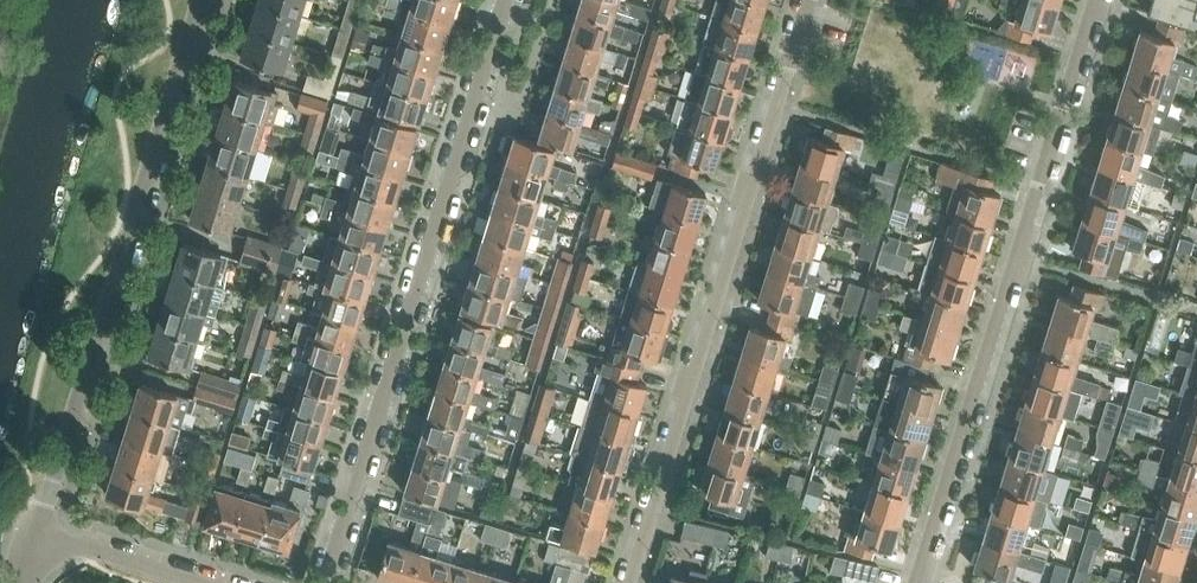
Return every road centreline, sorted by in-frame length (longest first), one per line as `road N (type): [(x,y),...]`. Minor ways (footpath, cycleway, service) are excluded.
road 1 (residential): [(323,582),(506,0)]
road 2 (residential): [(809,0),(630,582)]
road 3 (residential): [(915,582),(1094,0)]
road 4 (residential): [(36,533),(202,0)]
road 5 (residential): [(205,582),(36,533)]

